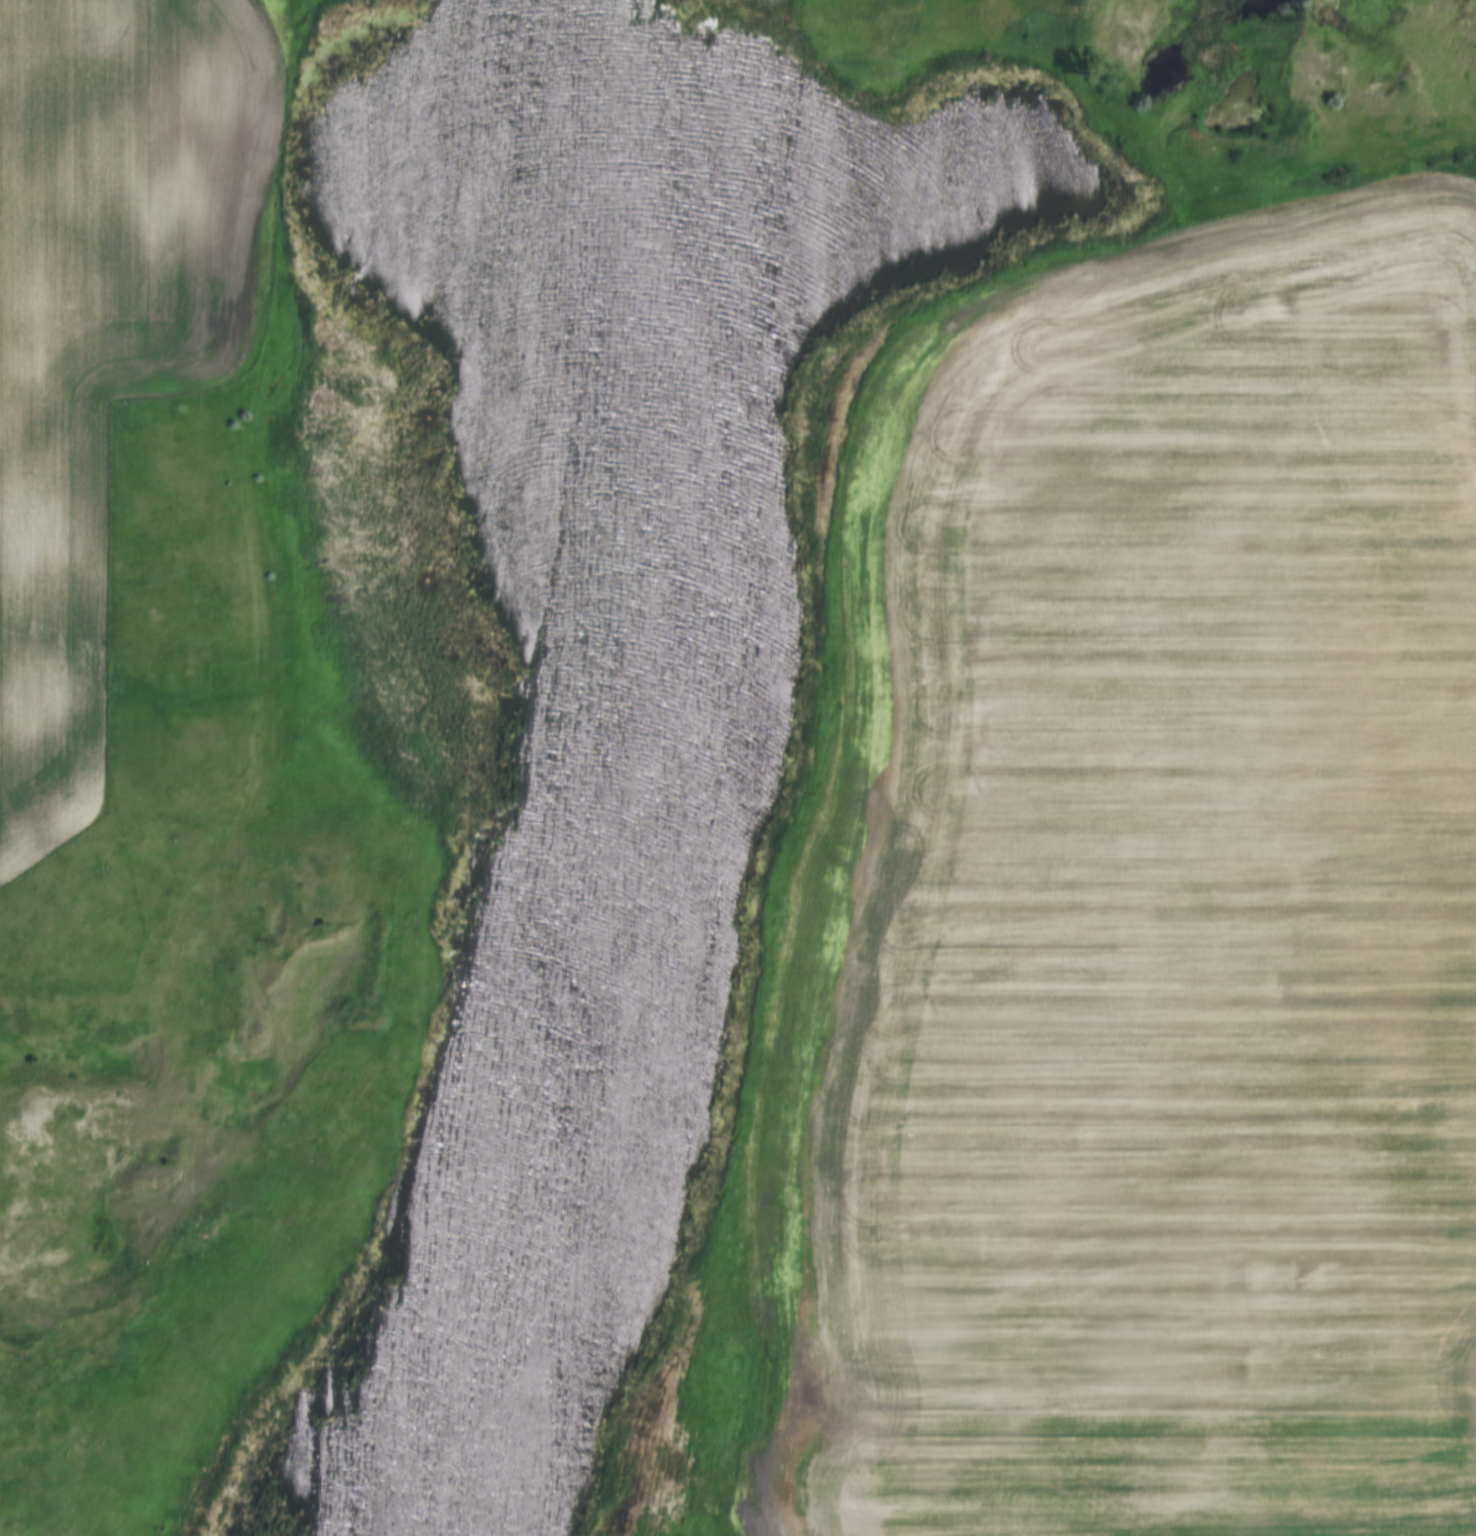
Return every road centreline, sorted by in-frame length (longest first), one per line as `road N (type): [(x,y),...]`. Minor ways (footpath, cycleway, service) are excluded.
road 1 (residential): [(1411,132),(1373,106),(1367,81),(1374,63),(1404,38),(1419,44),(1451,95),(1475,116)]

